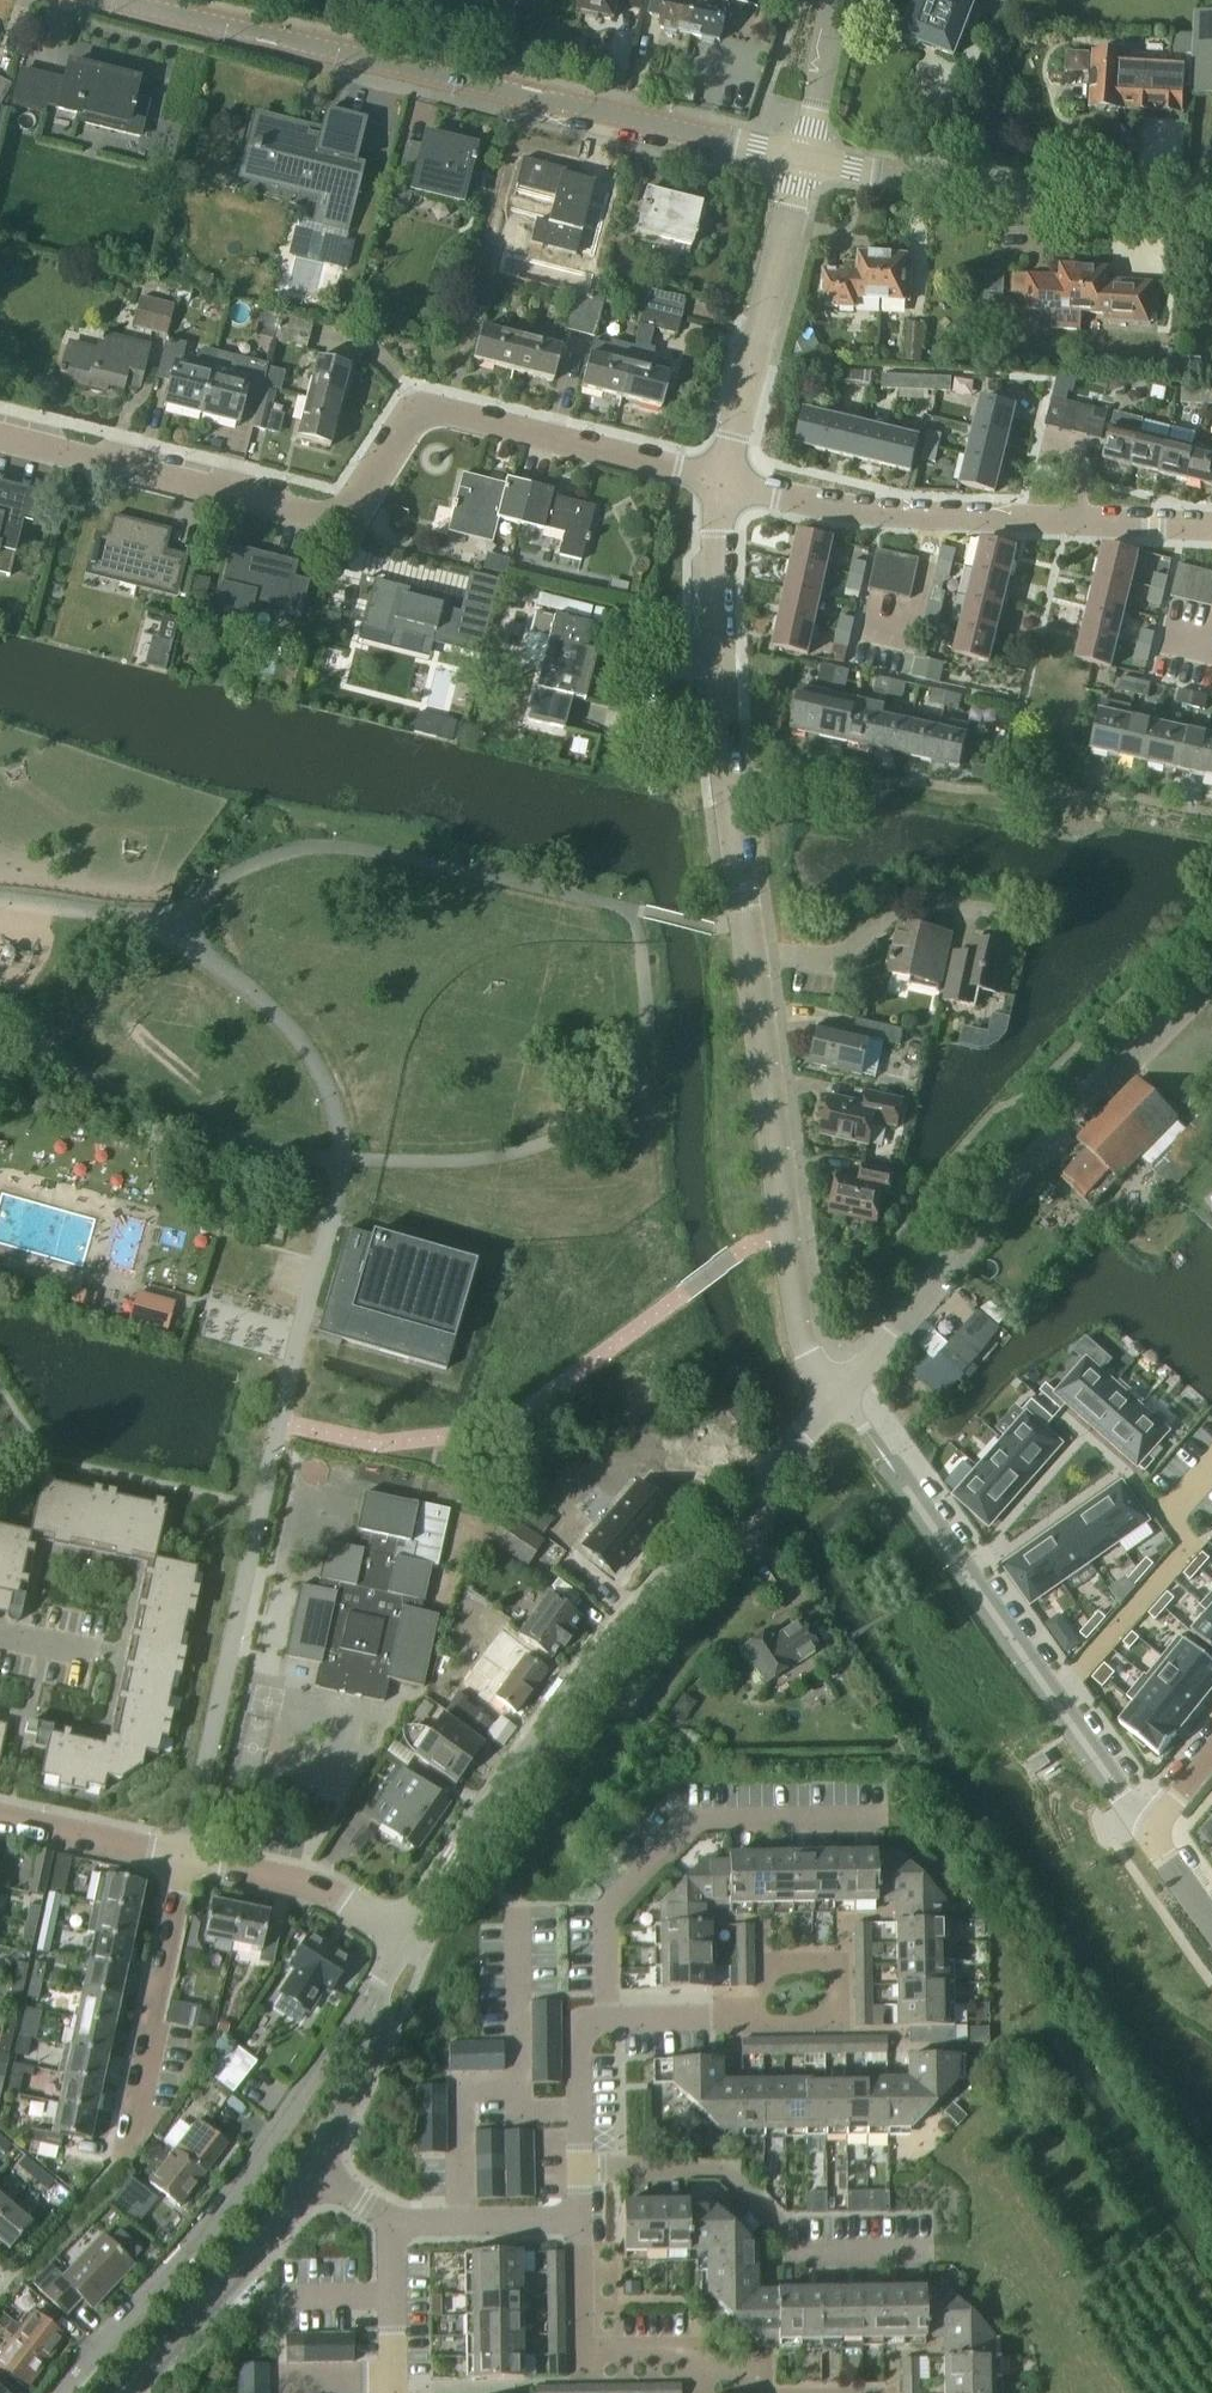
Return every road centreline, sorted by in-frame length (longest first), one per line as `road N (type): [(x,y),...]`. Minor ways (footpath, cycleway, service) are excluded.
road 1 (residential): [(835,1397),(800,1351),(724,772),(715,539),(721,482)]
road 2 (residential): [(721,482),(433,408),(415,411),(342,517),(0,433)]
road 3 (tertiary): [(806,160),(123,0)]
road 4 (unclassified): [(403,1933),(619,1624),(835,1397)]
road 5 (unclassified): [(184,1856),(330,1216)]
road 6 (unclassified): [(835,1397),(1088,1098),(1211,983)]
road 7 (residential): [(1211,527),(853,514),(721,482)]
road 8 (residential): [(60,2392),(213,2218),(358,2006)]
road 9 (residential): [(884,1458),(1145,1836)]
road 10 (residential): [(597,2019),(598,1920),(693,1822),(868,1820)]
road 11 (tertiary): [(1211,208),(1012,194),(806,160)]
road 12 (residential): [(914,2256),(783,2257),(782,2229),(719,2170),(580,2170)]
road 13 (residential): [(771,2392),(751,2376),(684,2354),(582,2351),(580,2216)]
road 14 (residential): [(721,482),(806,160)]
road 15 (residential): [(123,2153),(184,1856)]
road 16 (unclassified): [(131,2392),(264,2241),(311,2169)]
road 17 (residential): [(597,2019),(823,2018),(822,1960)]
road 18 (residential): [(184,1856),(332,1891),(403,1933)]
road 19 (residential): [(580,2216),(389,2219)]
road 20 (residential): [(0,1818),(184,1856)]
road 21 (unclassified): [(311,2169),(369,2047),(373,2025),(358,2006)]
road 22 (residential): [(393,2392),(389,2219)]
road 23 (residential): [(806,160),(844,0)]
road 24 (residential): [(580,2170),(580,2028),(597,2019)]

